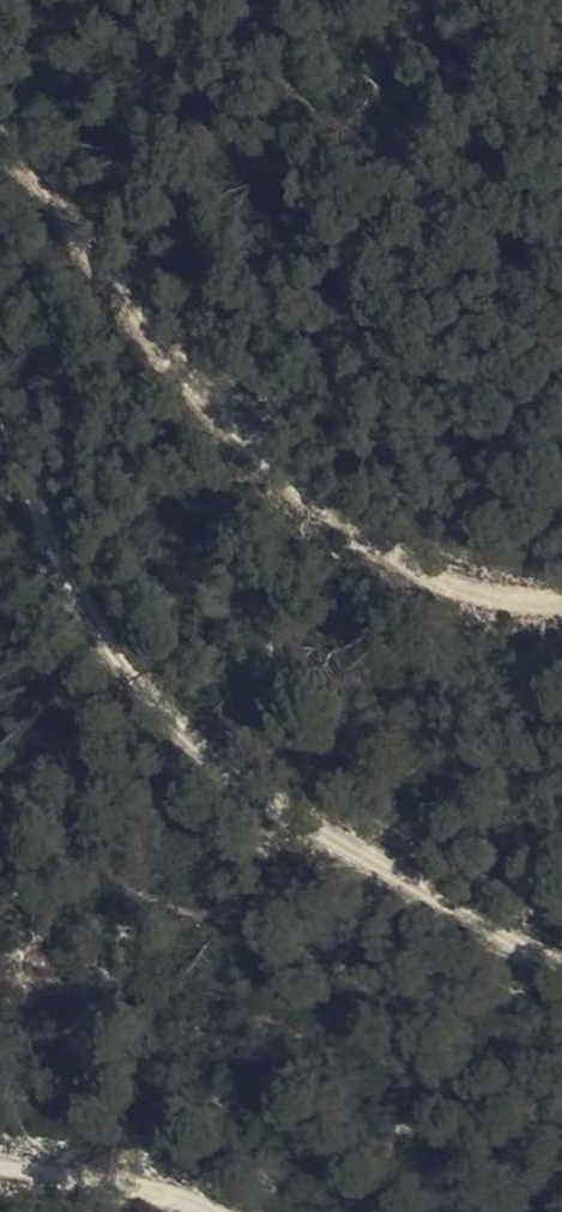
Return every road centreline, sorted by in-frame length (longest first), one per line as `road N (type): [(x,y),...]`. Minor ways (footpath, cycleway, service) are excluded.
road 1 (track): [(561,959),(231,770),(107,651),(0,433)]
road 2 (track): [(0,152),(66,223),(175,402),(357,546),(457,590),(516,600),(561,596)]
road 3 (track): [(0,1169),(137,1189),(200,1211)]

